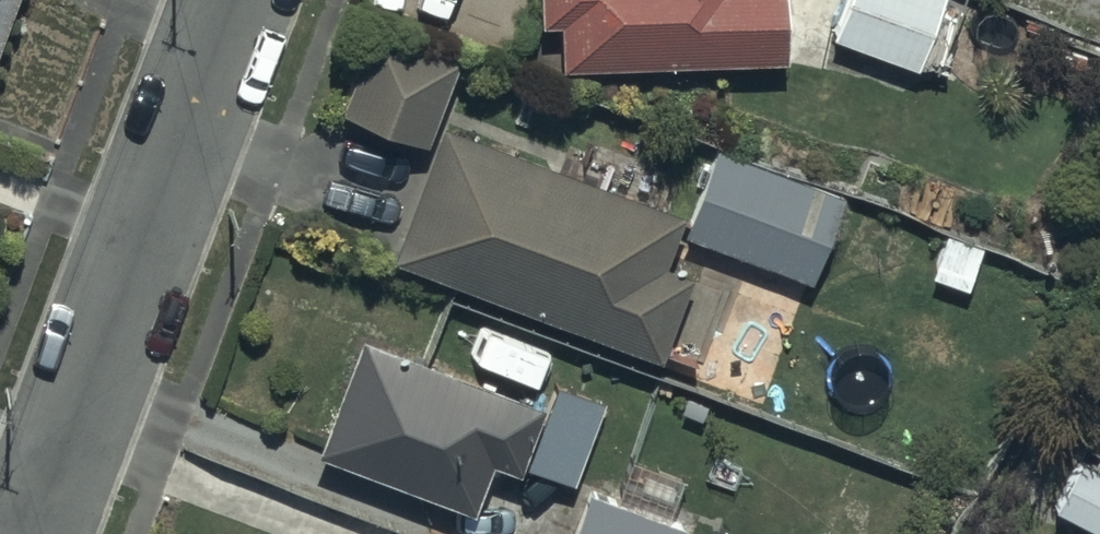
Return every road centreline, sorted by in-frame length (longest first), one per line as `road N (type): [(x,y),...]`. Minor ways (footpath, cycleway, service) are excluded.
road 1 (residential): [(40,533),(241,0)]

